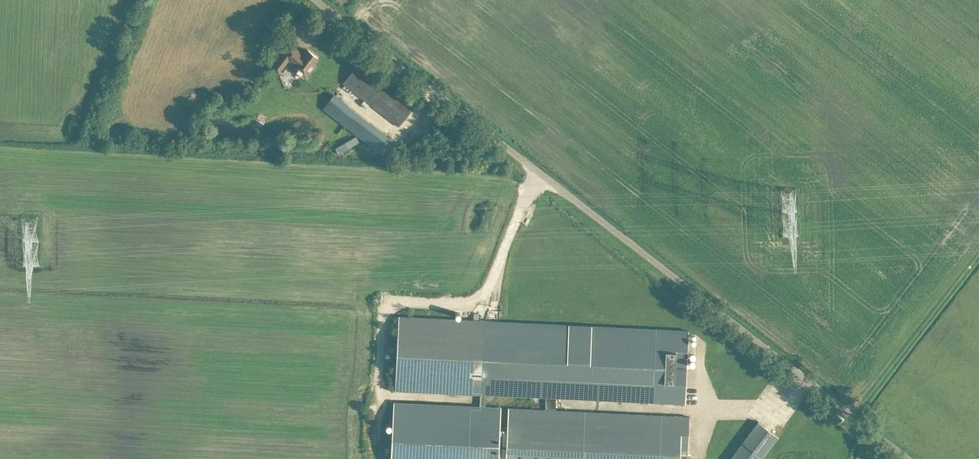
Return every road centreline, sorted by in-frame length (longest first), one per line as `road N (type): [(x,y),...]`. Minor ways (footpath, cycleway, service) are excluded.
road 1 (unclassified): [(902,458),(302,0)]

